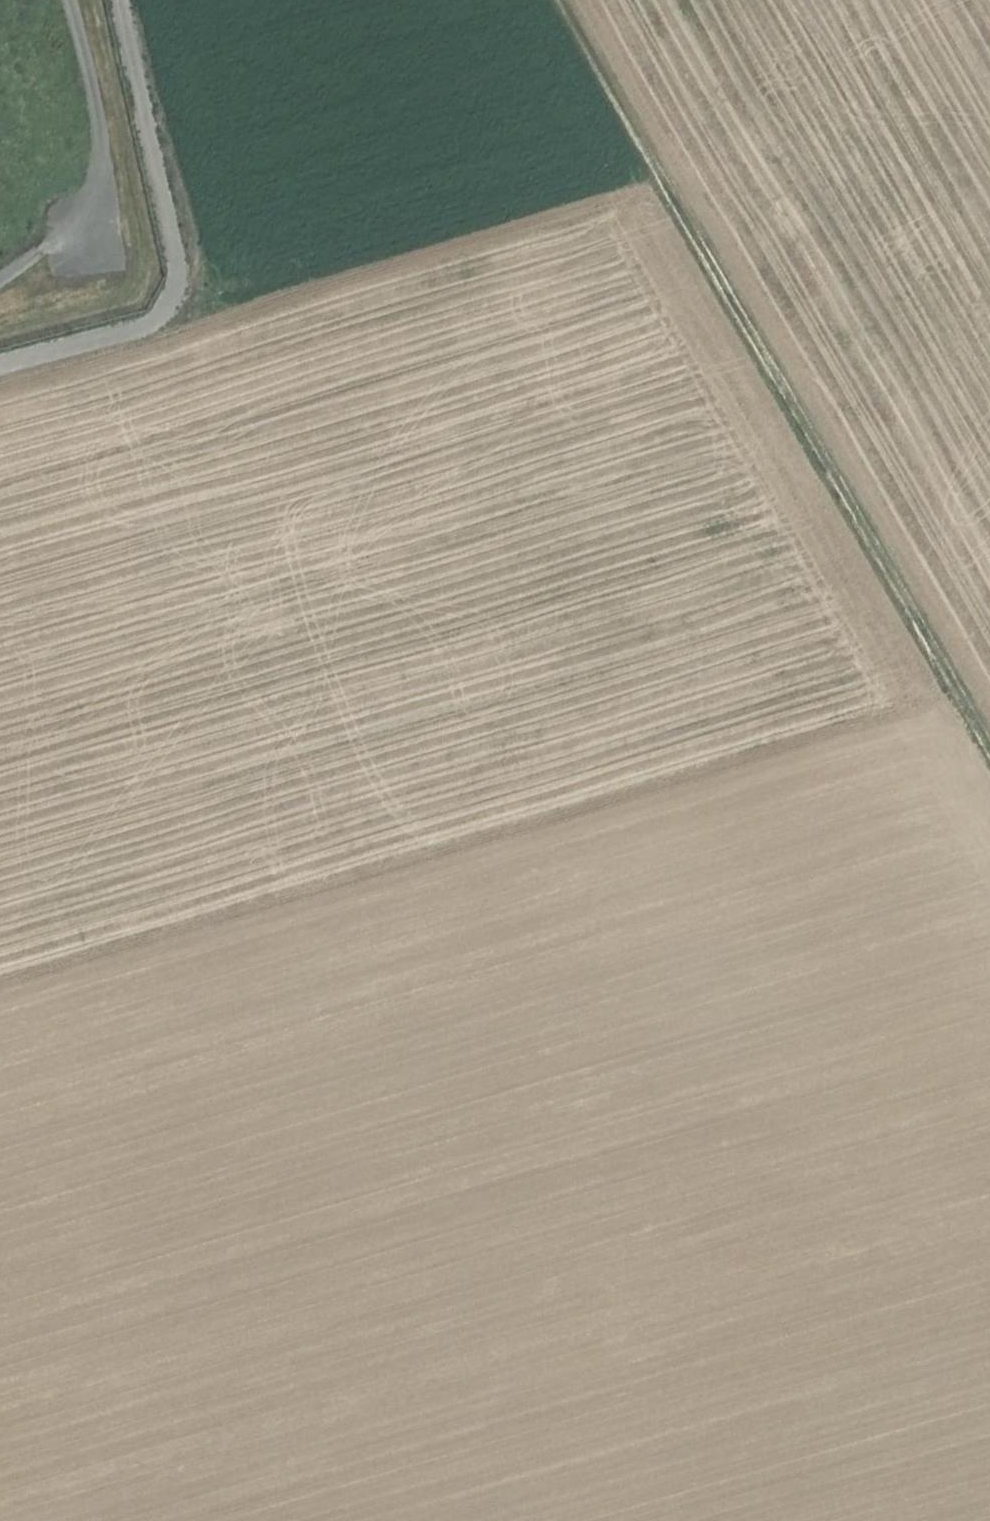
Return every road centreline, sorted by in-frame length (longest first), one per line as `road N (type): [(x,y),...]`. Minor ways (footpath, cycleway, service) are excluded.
road 1 (track): [(565,0),(989,752)]
road 2 (unclassified): [(0,365),(164,316),(177,294),(177,258),(124,0)]

